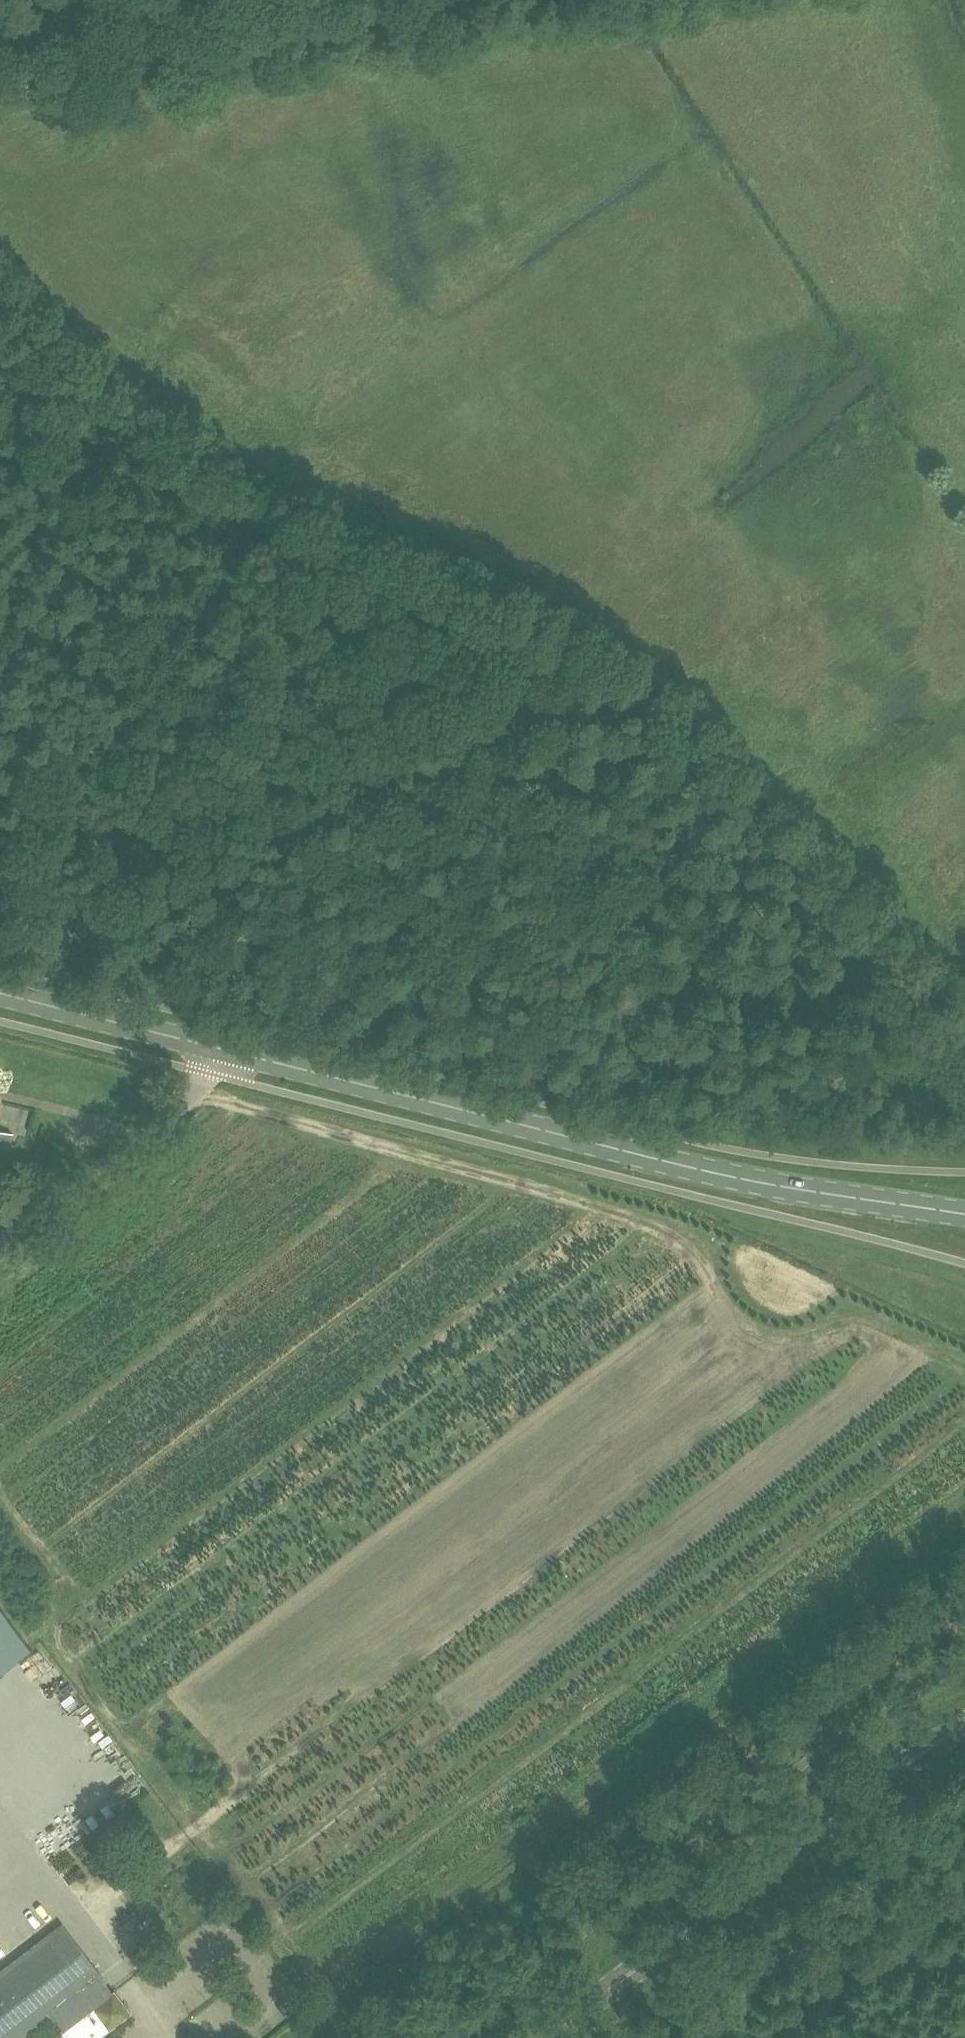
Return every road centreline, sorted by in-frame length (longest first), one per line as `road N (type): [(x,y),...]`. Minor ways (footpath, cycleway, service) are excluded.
road 1 (primary): [(964,1215),(712,1173),(226,1051)]
road 2 (secondary): [(543,2037),(964,1729)]
road 3 (unclassified): [(0,1243),(214,1076),(226,1051)]
road 4 (primary): [(226,1051),(0,995)]
road 5 (track): [(0,27),(166,0)]

